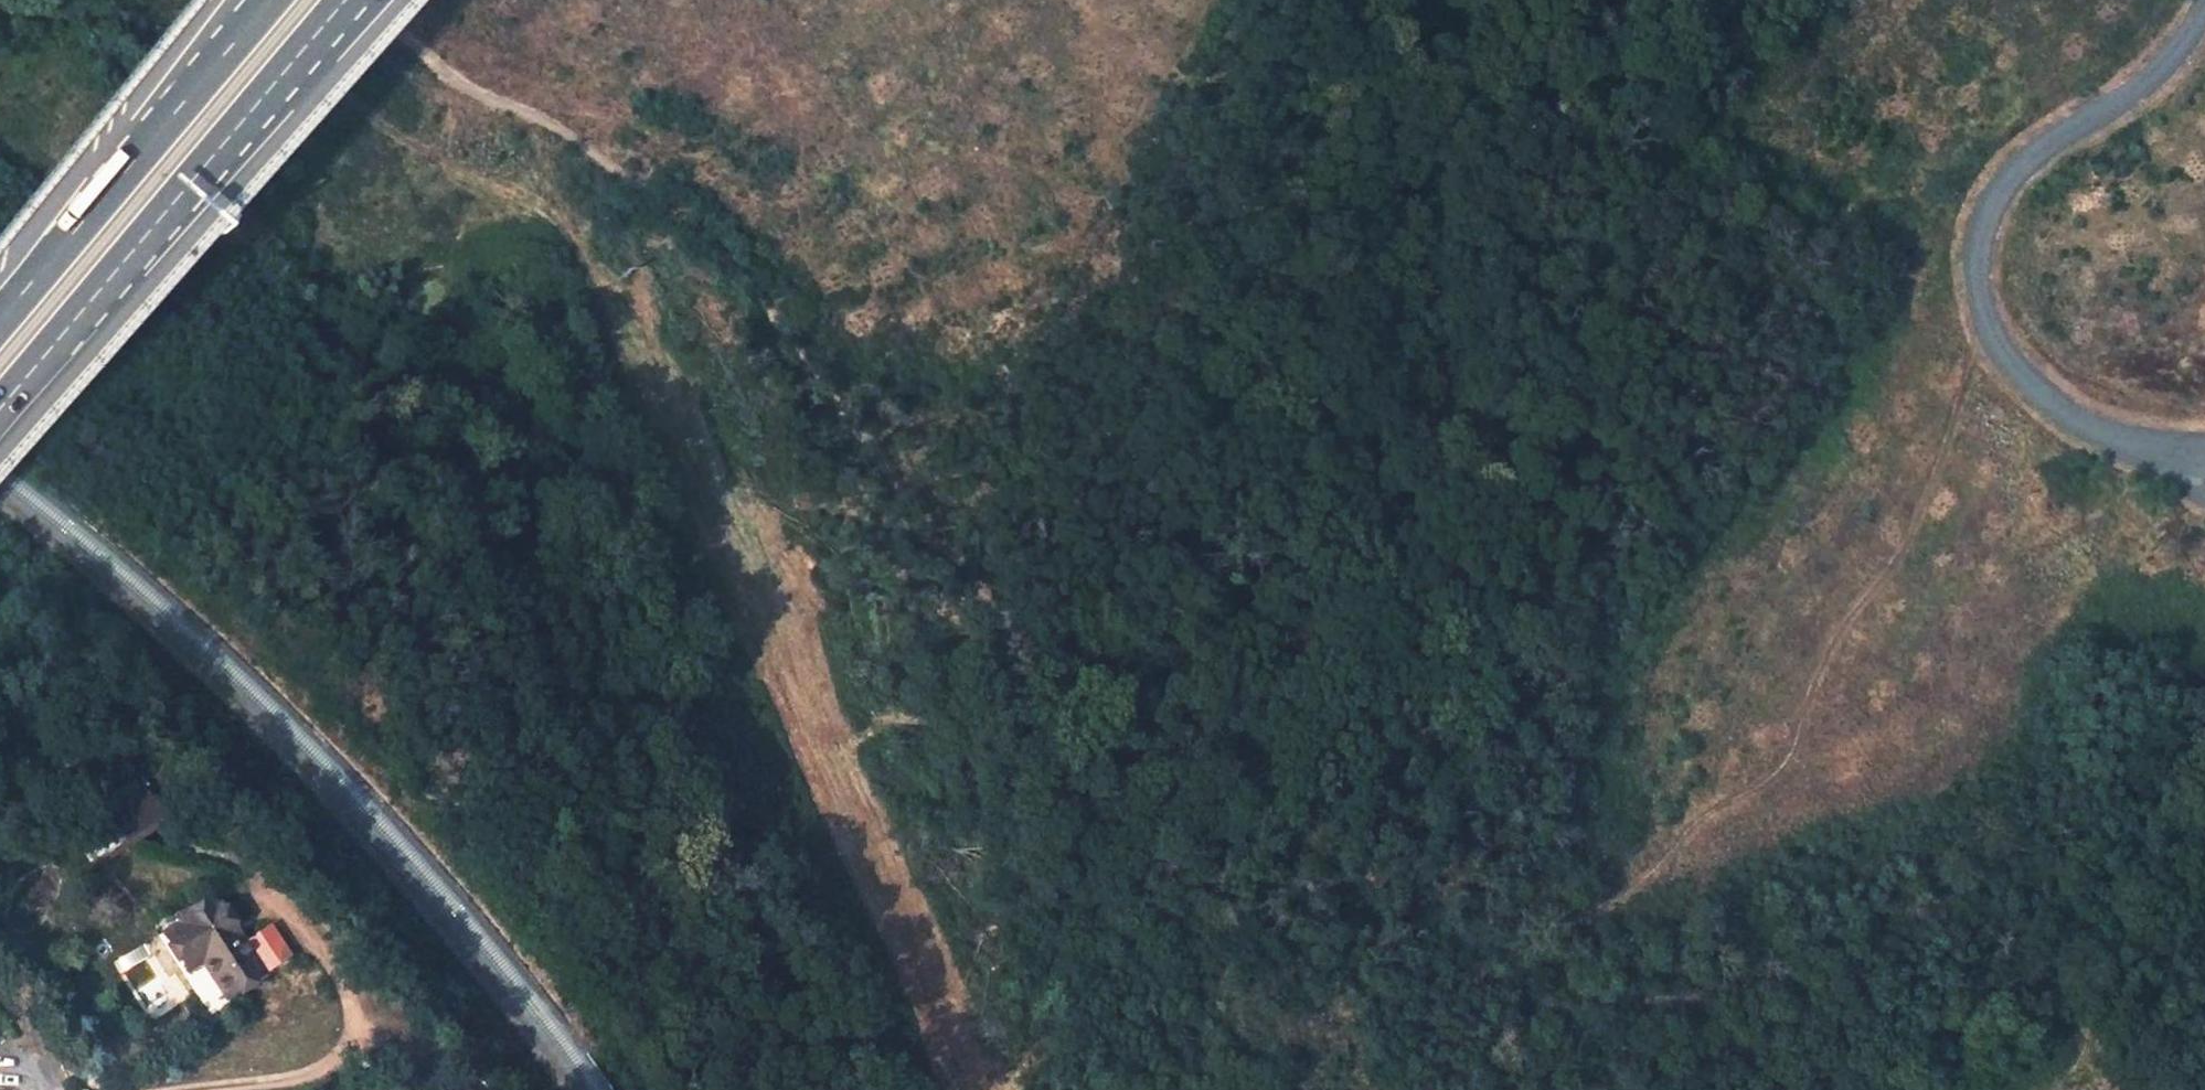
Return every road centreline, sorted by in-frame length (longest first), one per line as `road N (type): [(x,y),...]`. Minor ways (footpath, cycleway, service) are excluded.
road 1 (motorway): [(0,412),(353,0)]
road 2 (motorway): [(273,0),(0,323)]

